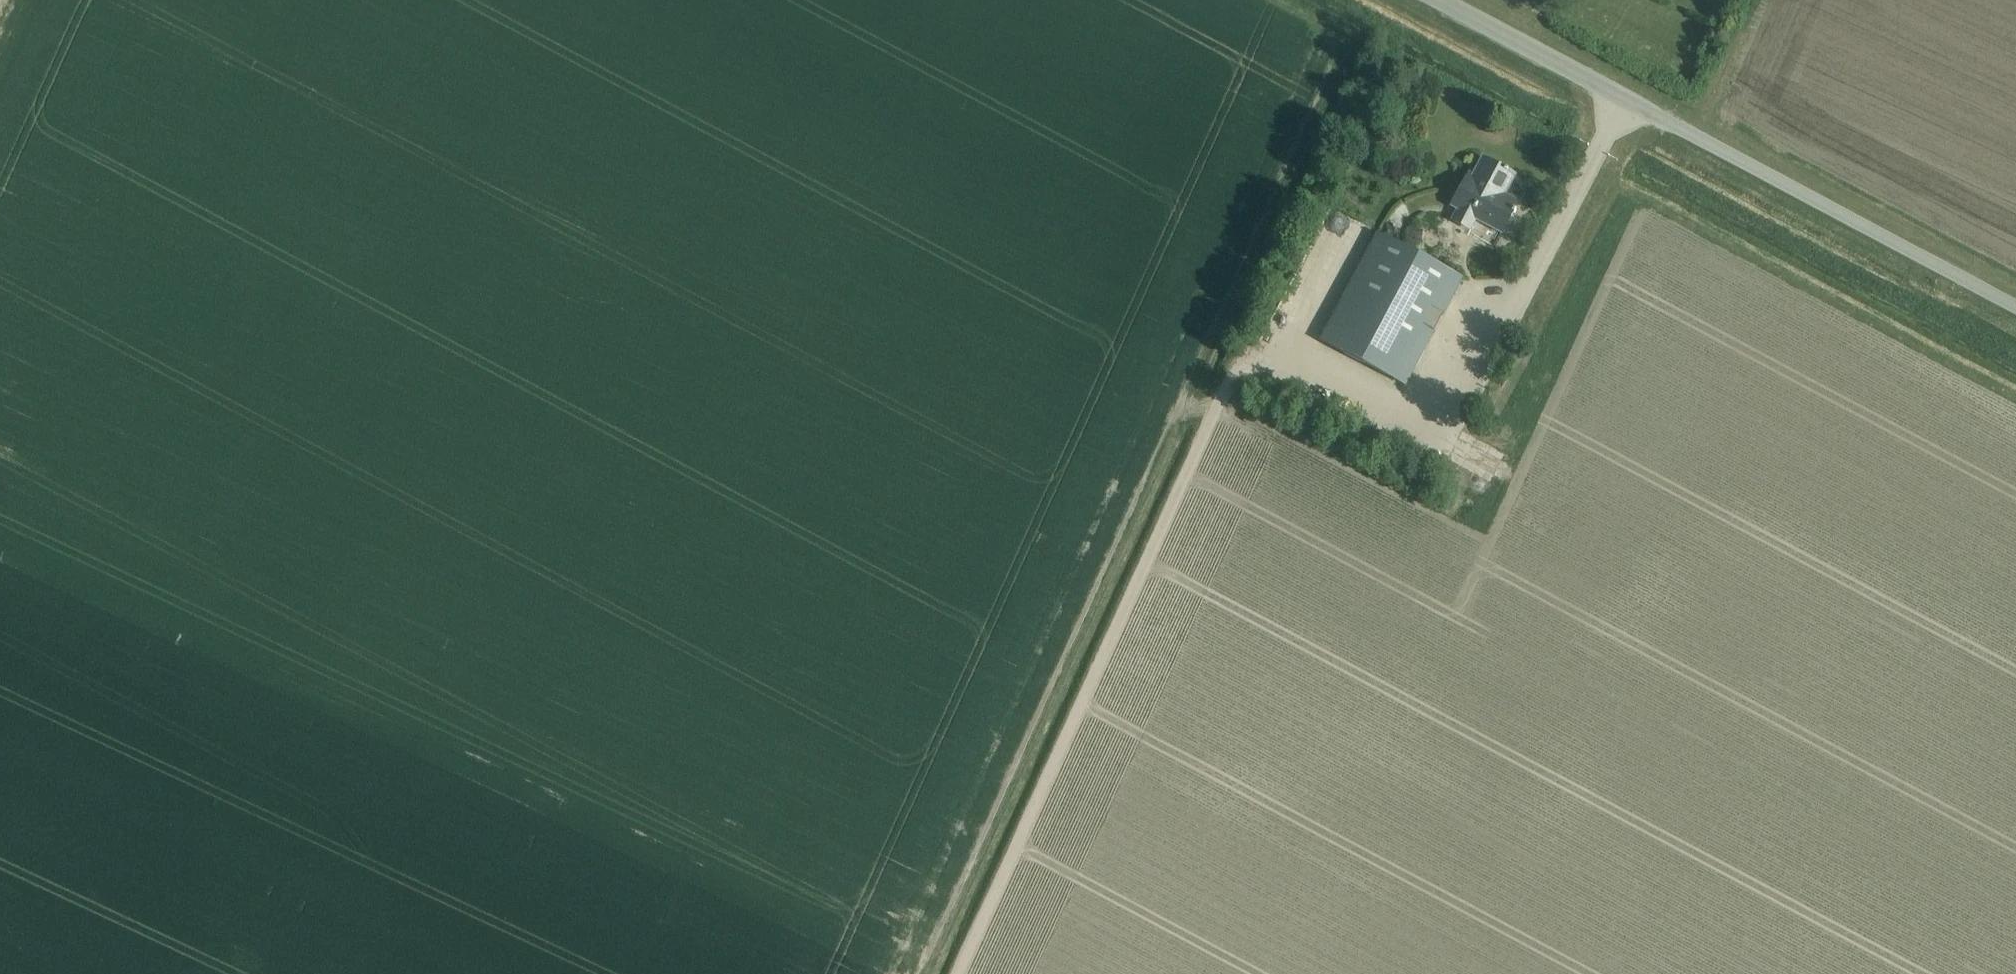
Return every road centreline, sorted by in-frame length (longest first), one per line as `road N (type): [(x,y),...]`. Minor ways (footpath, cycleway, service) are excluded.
road 1 (unclassified): [(2015,305),(1439,0)]

